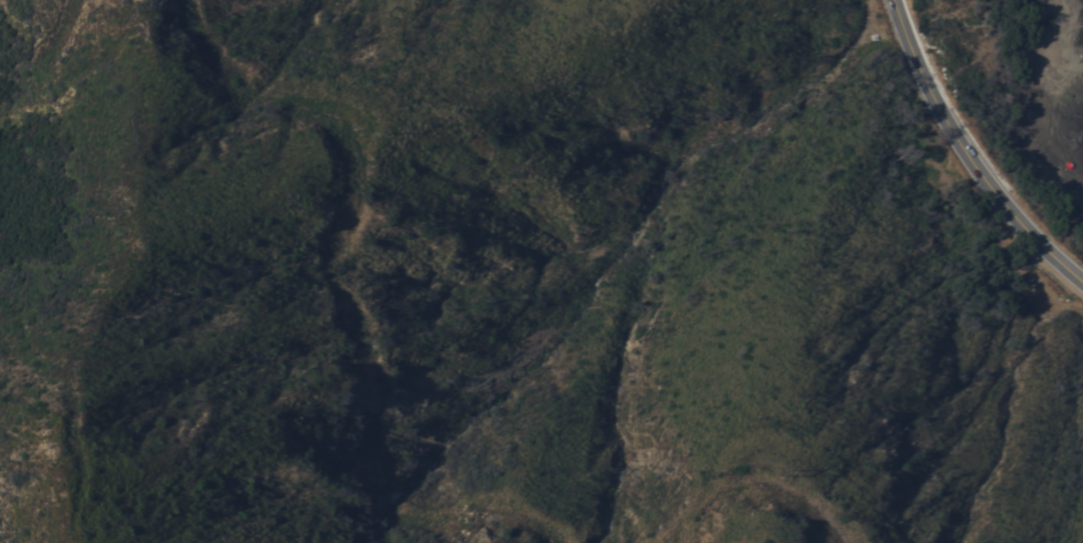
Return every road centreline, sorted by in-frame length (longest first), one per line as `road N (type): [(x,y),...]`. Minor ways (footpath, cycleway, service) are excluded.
road 1 (secondary): [(894,0),(949,127),(1032,238),(1082,283)]

